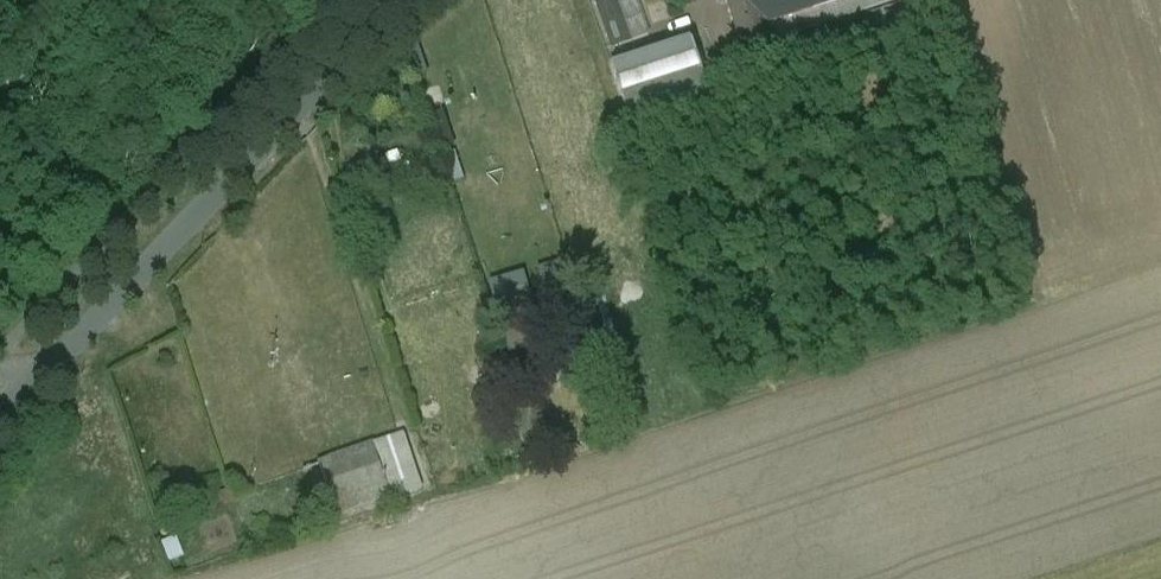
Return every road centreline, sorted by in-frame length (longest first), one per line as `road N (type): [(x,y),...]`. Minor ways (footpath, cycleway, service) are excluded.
road 1 (unclassified): [(0,414),(391,0)]

